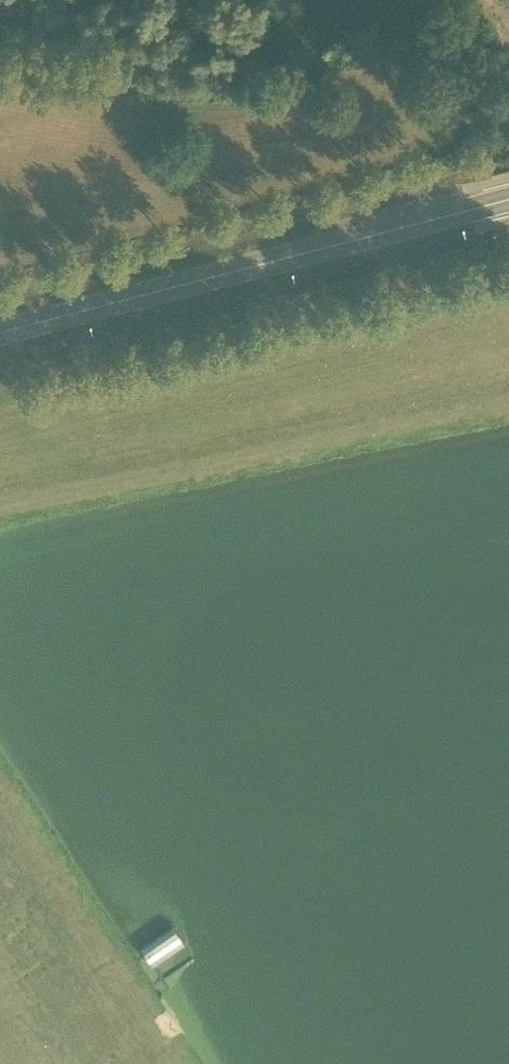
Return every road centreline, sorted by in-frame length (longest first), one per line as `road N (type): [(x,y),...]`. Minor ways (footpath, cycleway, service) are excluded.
road 1 (secondary): [(487,206),(0,335)]

